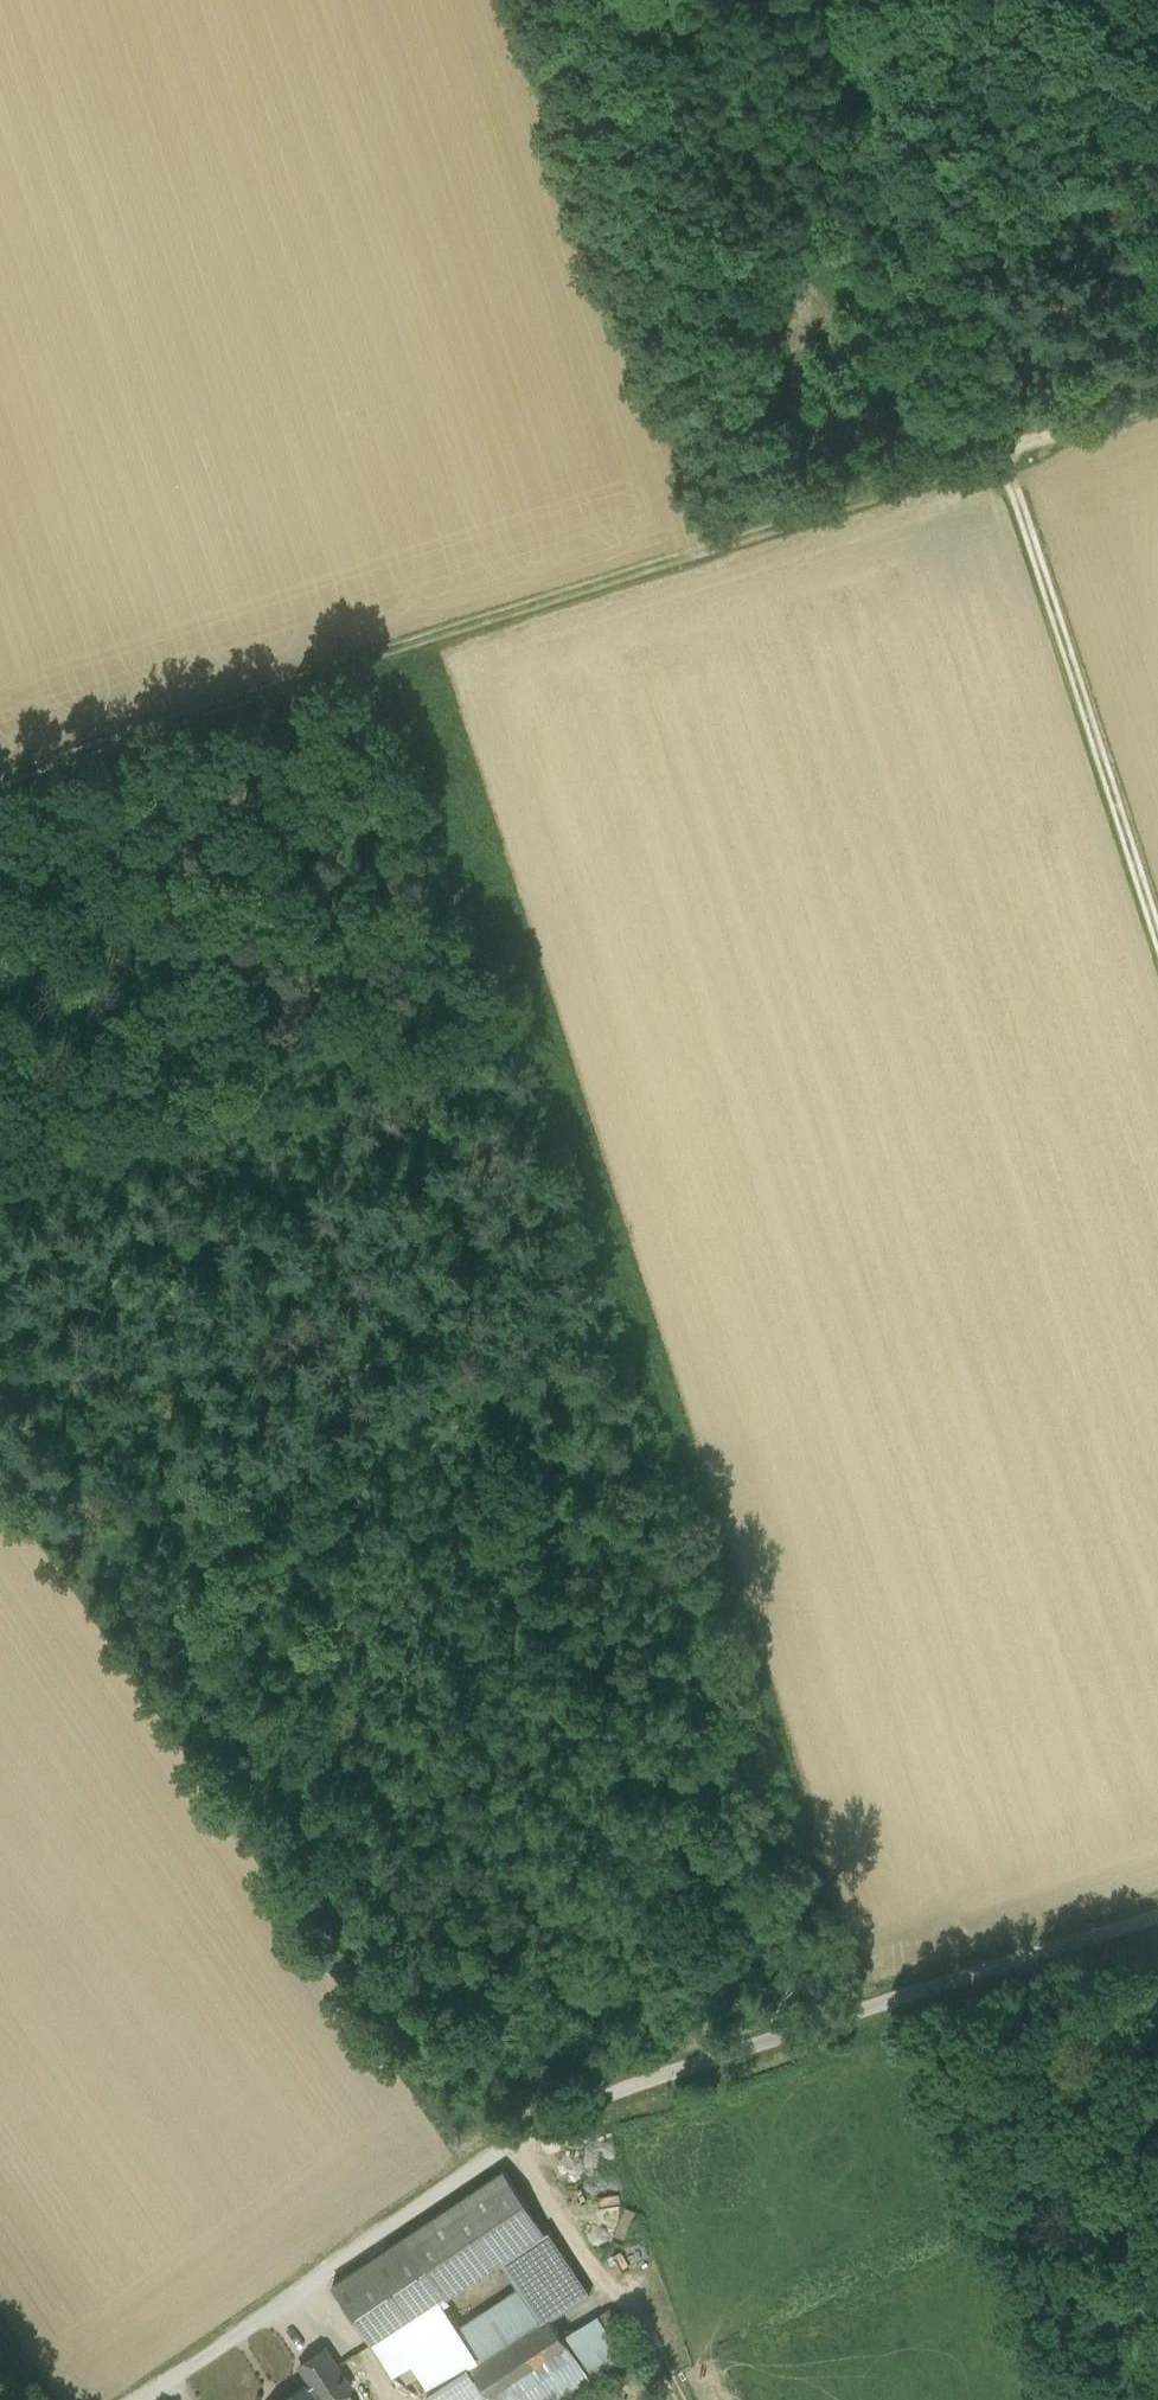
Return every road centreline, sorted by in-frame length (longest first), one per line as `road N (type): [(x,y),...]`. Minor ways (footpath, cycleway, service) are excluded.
road 1 (track): [(0,775),(1002,452)]
road 2 (unclassified): [(504,2144),(524,2120),(1157,1916)]
road 3 (track): [(1157,935),(1002,452)]
road 4 (track): [(850,0),(1002,452)]
road 5 (track): [(149,2399),(504,2144)]
road 6 (track): [(1002,452),(1157,401)]

